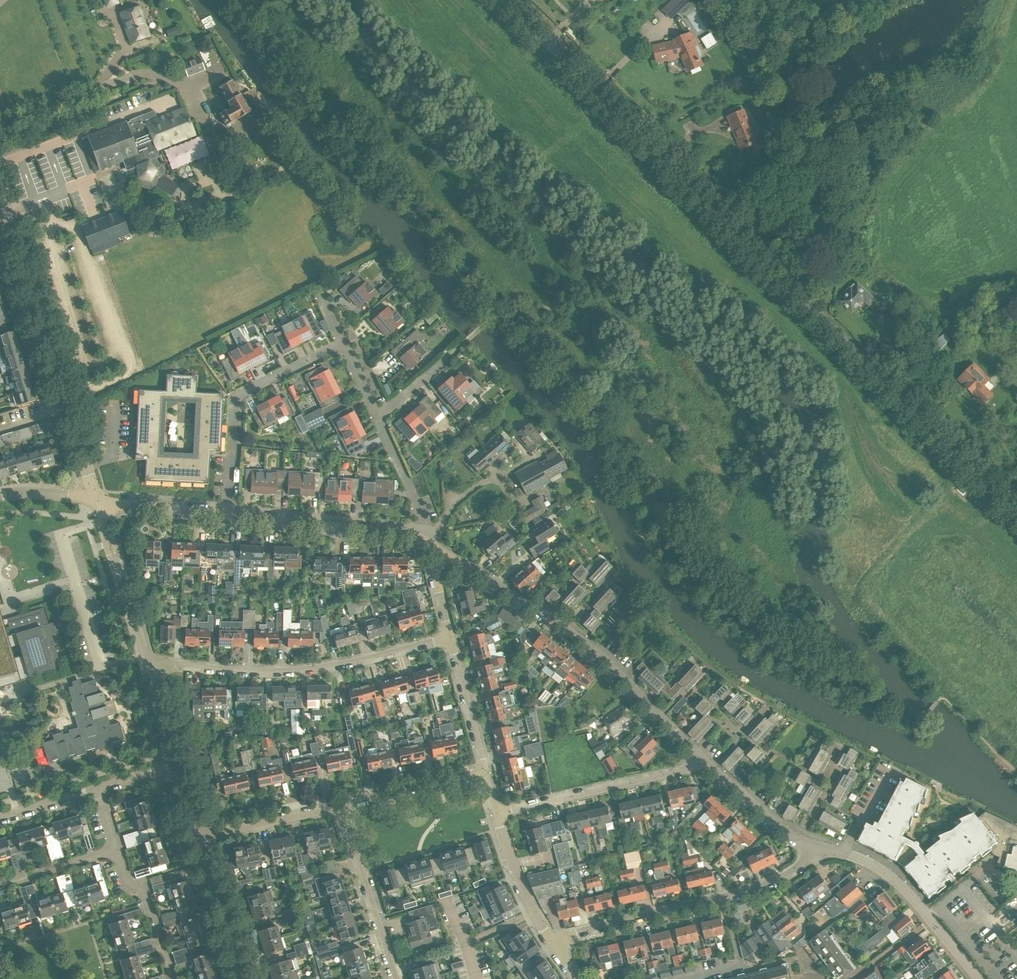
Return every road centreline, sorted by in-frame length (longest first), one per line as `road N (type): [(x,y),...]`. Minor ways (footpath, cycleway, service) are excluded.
road 1 (unclassified): [(1016,511),(504,0)]
road 2 (residential): [(99,500),(0,180)]
road 3 (residential): [(703,761),(566,628),(444,554)]
road 4 (track): [(757,0),(829,199),(832,268),(810,303)]
road 5 (residential): [(148,671),(175,663),(330,667),(451,638)]
road 6 (residential): [(552,942),(763,884),(797,867),(811,844)]
road 7 (residential): [(978,978),(899,885),(869,863),(811,844)]
road 8 (residential): [(497,813),(703,761)]
road 9 (residential): [(427,542),(231,516)]
road 10 (residential): [(0,818),(178,767)]
road 11 (residential): [(343,805),(395,978)]
road 12 (residential): [(148,671),(99,500)]
road 13 (residential): [(199,838),(343,805)]
road 14 (residential): [(243,978),(199,838)]
road 15 (residential): [(343,805),(485,773)]
road 16 (residential): [(552,942),(497,813)]
road 17 (residential): [(485,773),(451,638)]
road 18 (residential): [(811,844),(703,761)]
road 19 (residential): [(427,542),(378,417)]
road 20 (residential): [(231,516),(99,500)]
road 21 (residential): [(343,343),(235,397)]

